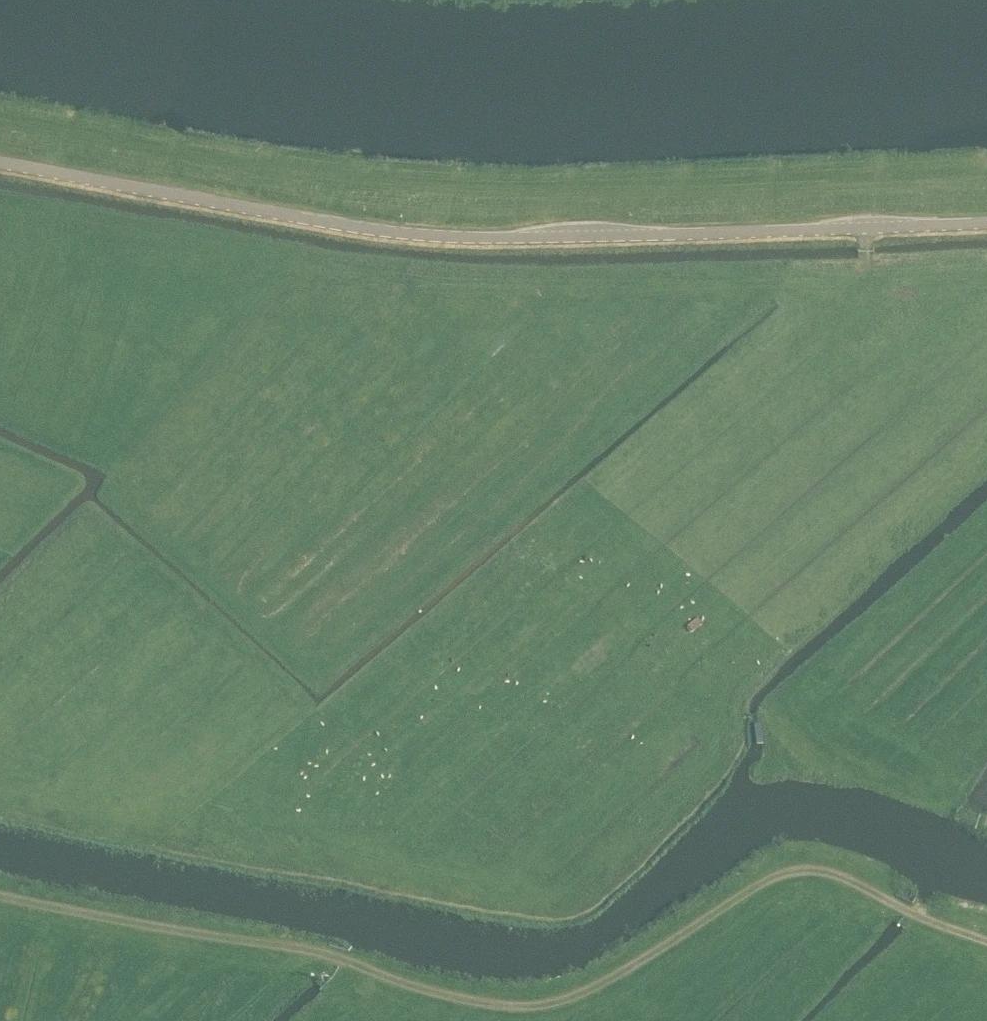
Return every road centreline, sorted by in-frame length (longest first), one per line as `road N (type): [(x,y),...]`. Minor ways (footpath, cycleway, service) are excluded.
road 1 (track): [(986,938),(836,874),(790,870),(578,993),(510,1005),(444,994),(316,950),(0,893)]
road 2 (tertiary): [(986,219),(420,231),(0,159)]

